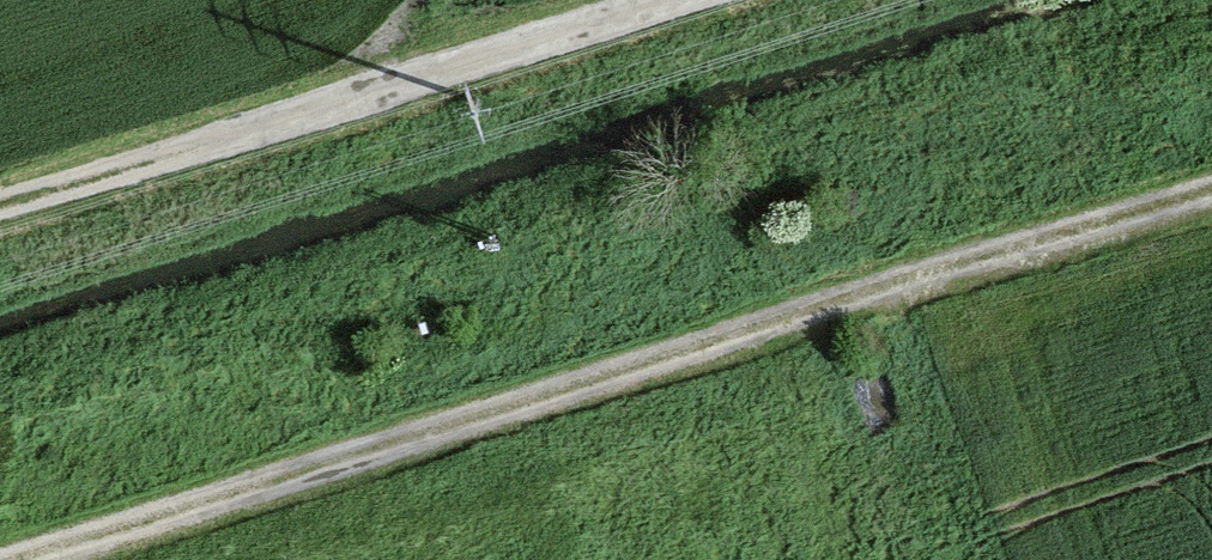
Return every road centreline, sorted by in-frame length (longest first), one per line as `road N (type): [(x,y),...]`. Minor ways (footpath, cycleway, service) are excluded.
road 1 (track): [(73,559),(1211,206)]
road 2 (track): [(669,0),(0,201)]
road 3 (track): [(881,310),(976,559)]

